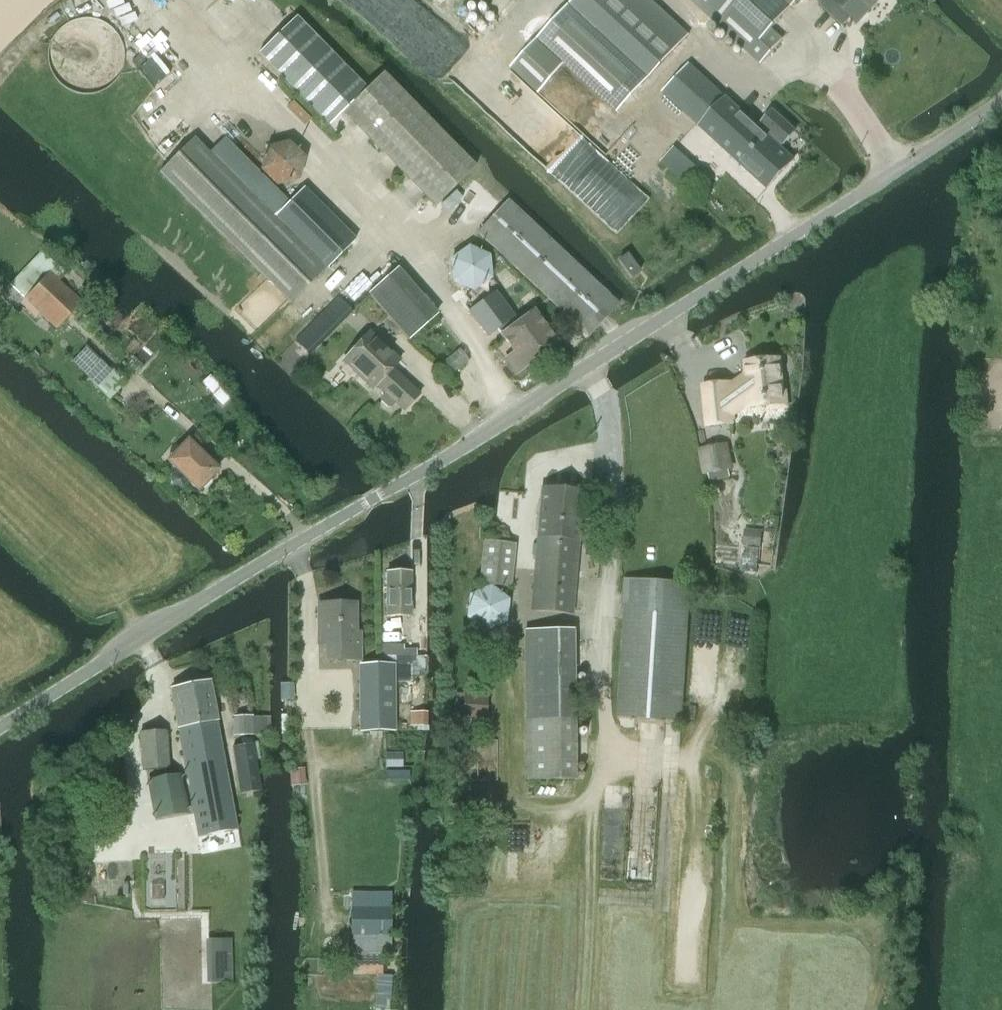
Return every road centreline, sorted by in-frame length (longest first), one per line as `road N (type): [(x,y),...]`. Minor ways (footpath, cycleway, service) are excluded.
road 1 (tertiary): [(0,732),(1001,105)]

